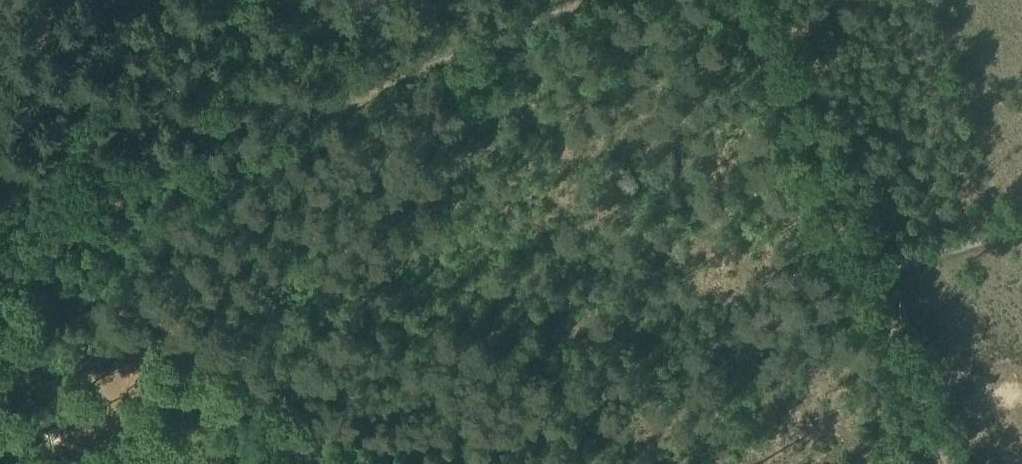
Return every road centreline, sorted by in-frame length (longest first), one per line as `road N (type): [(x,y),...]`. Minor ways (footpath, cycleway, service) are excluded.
road 1 (track): [(752,0),(948,463)]

